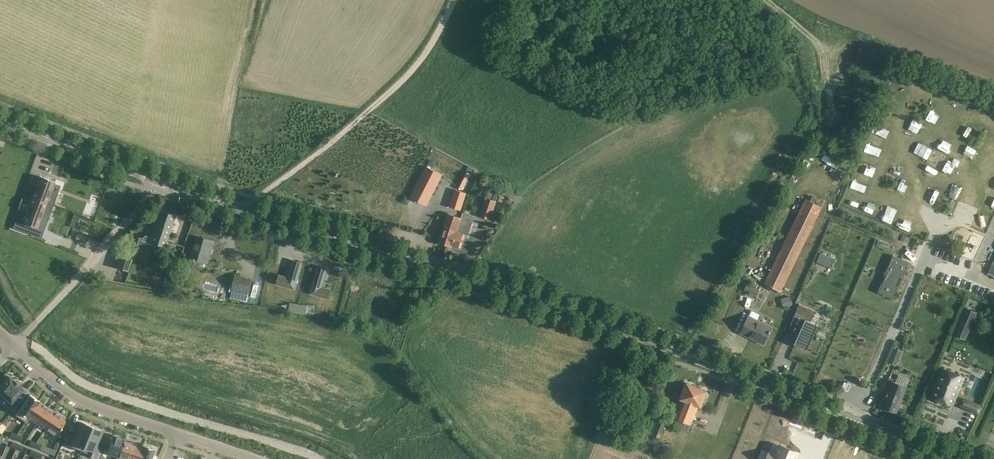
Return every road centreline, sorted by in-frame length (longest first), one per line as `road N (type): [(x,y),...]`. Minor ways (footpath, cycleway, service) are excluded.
road 1 (tertiary): [(954,458),(538,298),(156,178)]
road 2 (track): [(253,213),(257,199),(410,71),(453,0)]
road 3 (residential): [(14,346),(156,178)]
road 4 (residential): [(14,346),(76,400),(176,433)]
road 5 (tertiary): [(156,178),(0,119)]

